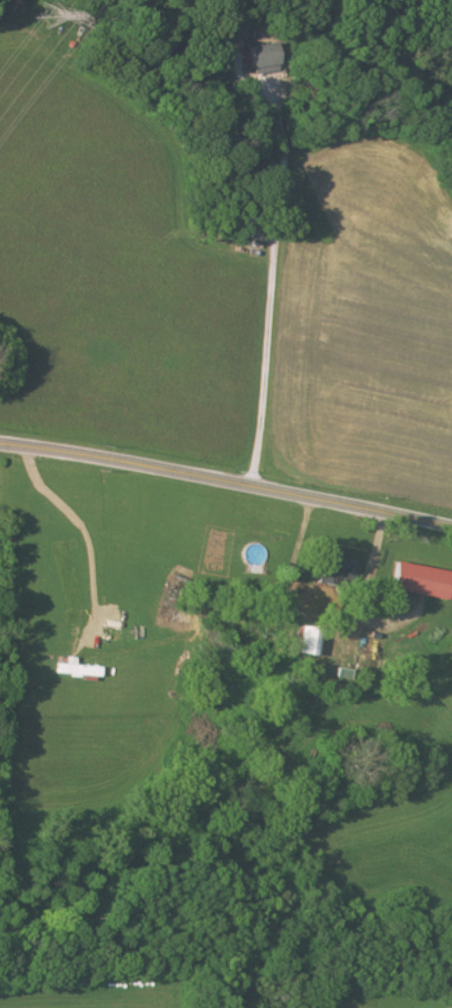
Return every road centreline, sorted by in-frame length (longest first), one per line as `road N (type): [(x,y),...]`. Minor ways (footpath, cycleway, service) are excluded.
road 1 (secondary): [(0,442),(68,449),(451,529)]

